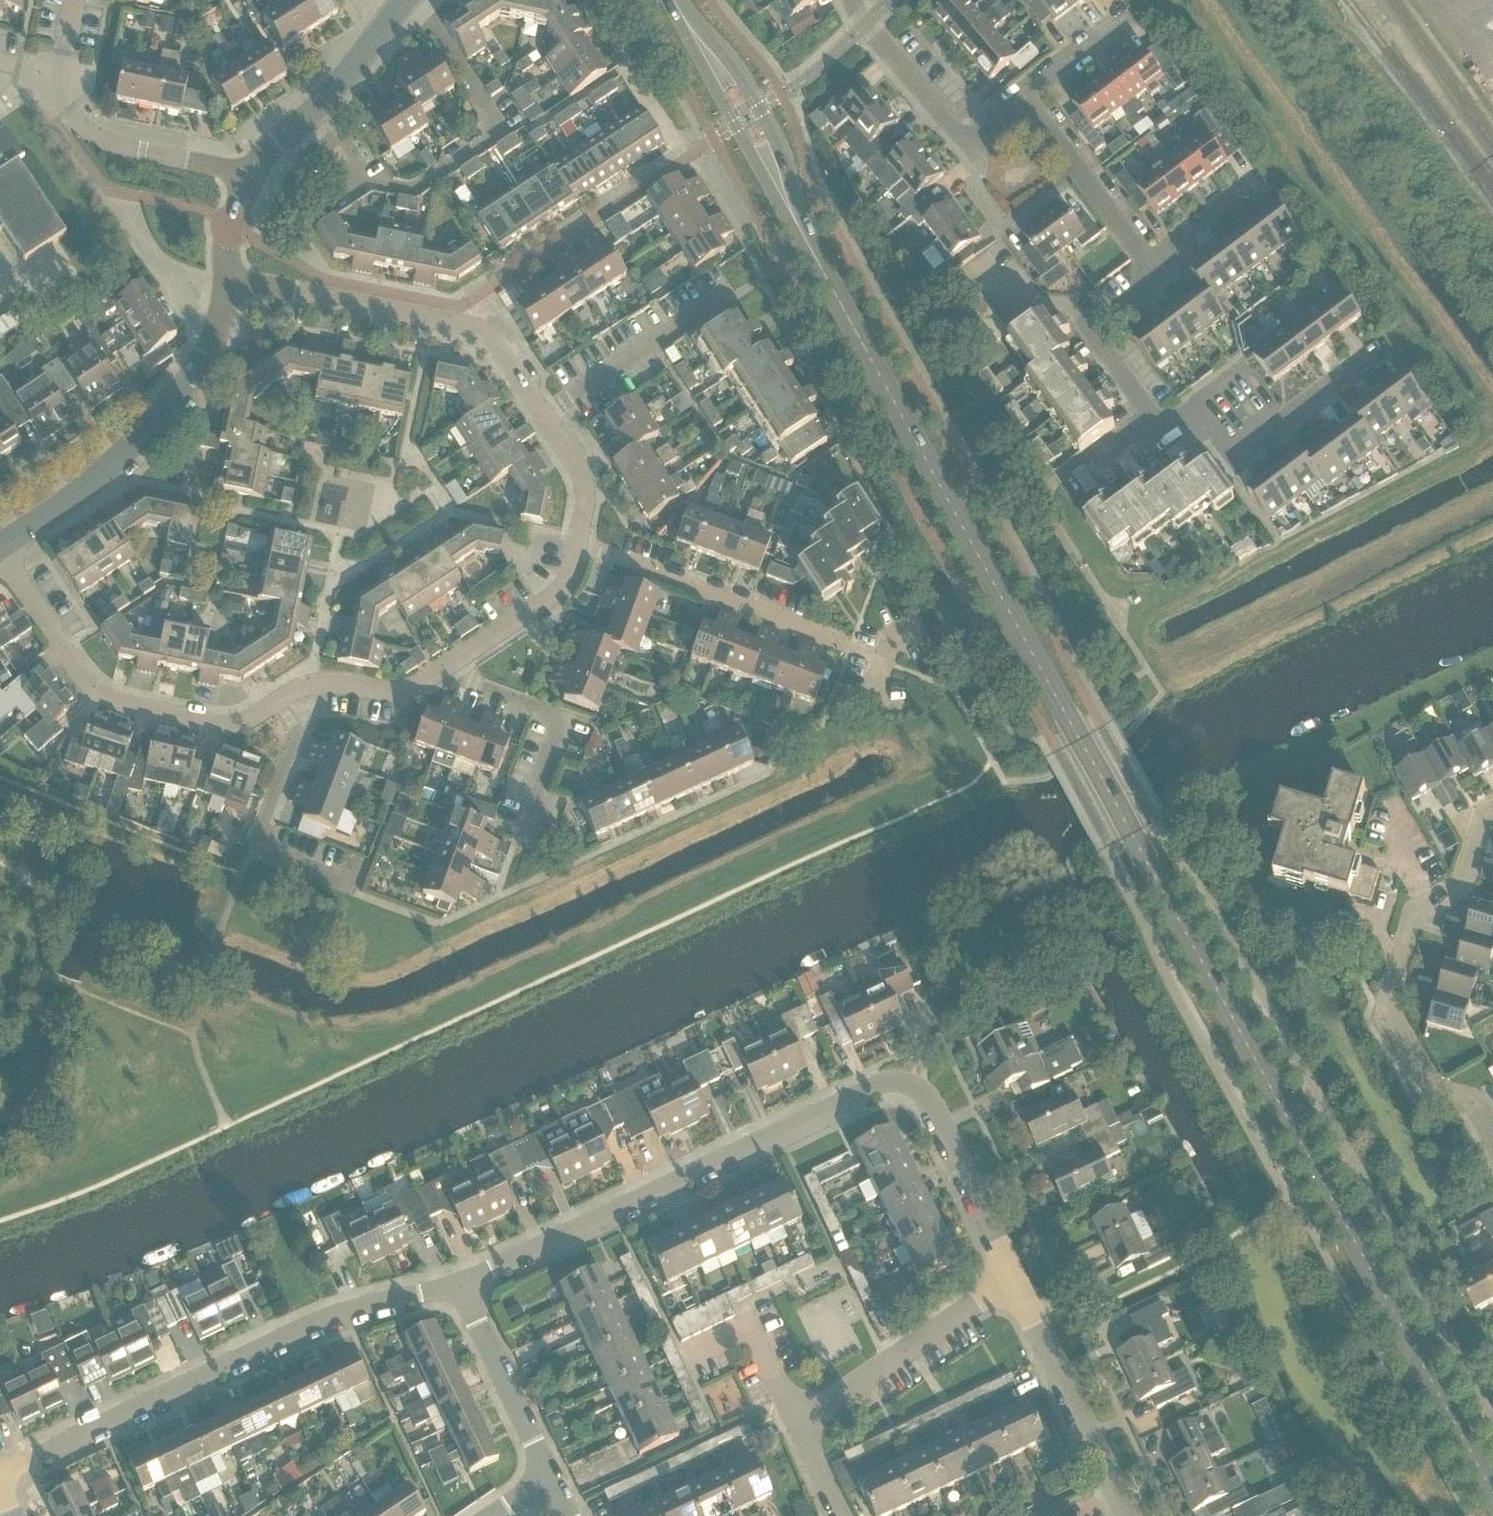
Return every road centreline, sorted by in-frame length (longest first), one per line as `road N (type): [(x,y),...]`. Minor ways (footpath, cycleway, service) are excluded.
road 1 (secondary): [(1492,1492),(794,217)]
road 2 (residential): [(464,1284),(878,1081),(916,1088),(928,1100),(1015,1281)]
road 3 (residential): [(227,281),(485,329),(582,477),(591,510),(580,550)]
road 4 (residential): [(0,1471),(326,1315),(464,1284)]
road 5 (residential): [(315,115),(361,194),(377,183),(412,191),(498,130),(427,19),(404,0)]
road 6 (residential): [(1492,1135),(1472,1098),(1436,1090),(1388,1002),(1413,912),(1462,884),(1481,818),(1492,812)]
road 7 (residential): [(1,552),(171,419),(209,356),(227,281)]
road 8 (residential): [(287,700),(246,720),(164,710),(99,689),(1,552)]
road 9 (residential): [(840,1515),(796,1421),(1015,1281)]
road 10 (residential): [(883,659),(580,550)]
road 11 (residential): [(1383,347),(1230,462),(1201,425),(1154,418)]
road 12 (residential): [(1015,1281),(1127,1515)]
road 13 (residential): [(1027,100),(969,143),(852,0)]
road 14 (secondary): [(794,217),(796,199),(773,131),(726,53),(685,20)]
road 15 (secondary): [(685,20),(685,35),(779,205),(794,217)]
road 16 (residential): [(247,181),(101,140),(71,118),(54,84)]
road 17 (residential): [(530,814),(563,724),(484,696),(453,668)]
road 18 (residential): [(550,1477),(464,1284)]
road 19 (residential): [(1149,262),(1027,100)]
road 20 (residential): [(580,550),(574,574),(545,606),(453,668)]
road 21 (residential): [(453,668),(396,695),(331,684),(287,700)]
road 22 (residential): [(1090,331),(1068,303),(1045,301),(1020,319),(977,259)]
road 23 (residential): [(257,841),(303,722),(287,700)]
road 24 (residential): [(315,115),(403,0)]
road 25 (residential): [(1027,100),(1032,88),(1130,13)]
road 26 (residential): [(1149,262),(1257,179)]

